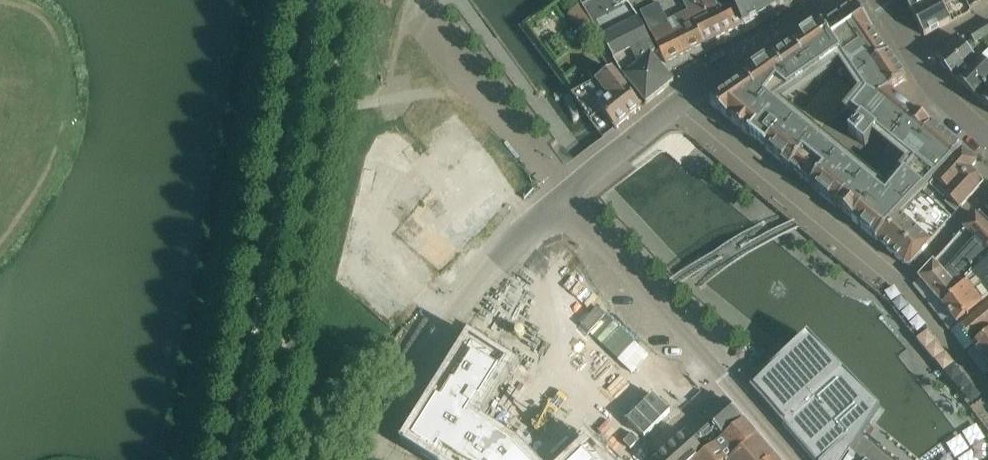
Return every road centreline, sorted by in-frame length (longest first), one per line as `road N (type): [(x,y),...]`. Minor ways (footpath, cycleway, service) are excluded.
road 1 (residential): [(804,459),(561,202)]
road 2 (residential): [(561,202),(682,101),(828,0)]
road 3 (residential): [(373,459),(431,357),(524,229),(561,202)]
road 4 (residential): [(902,283),(987,190)]

